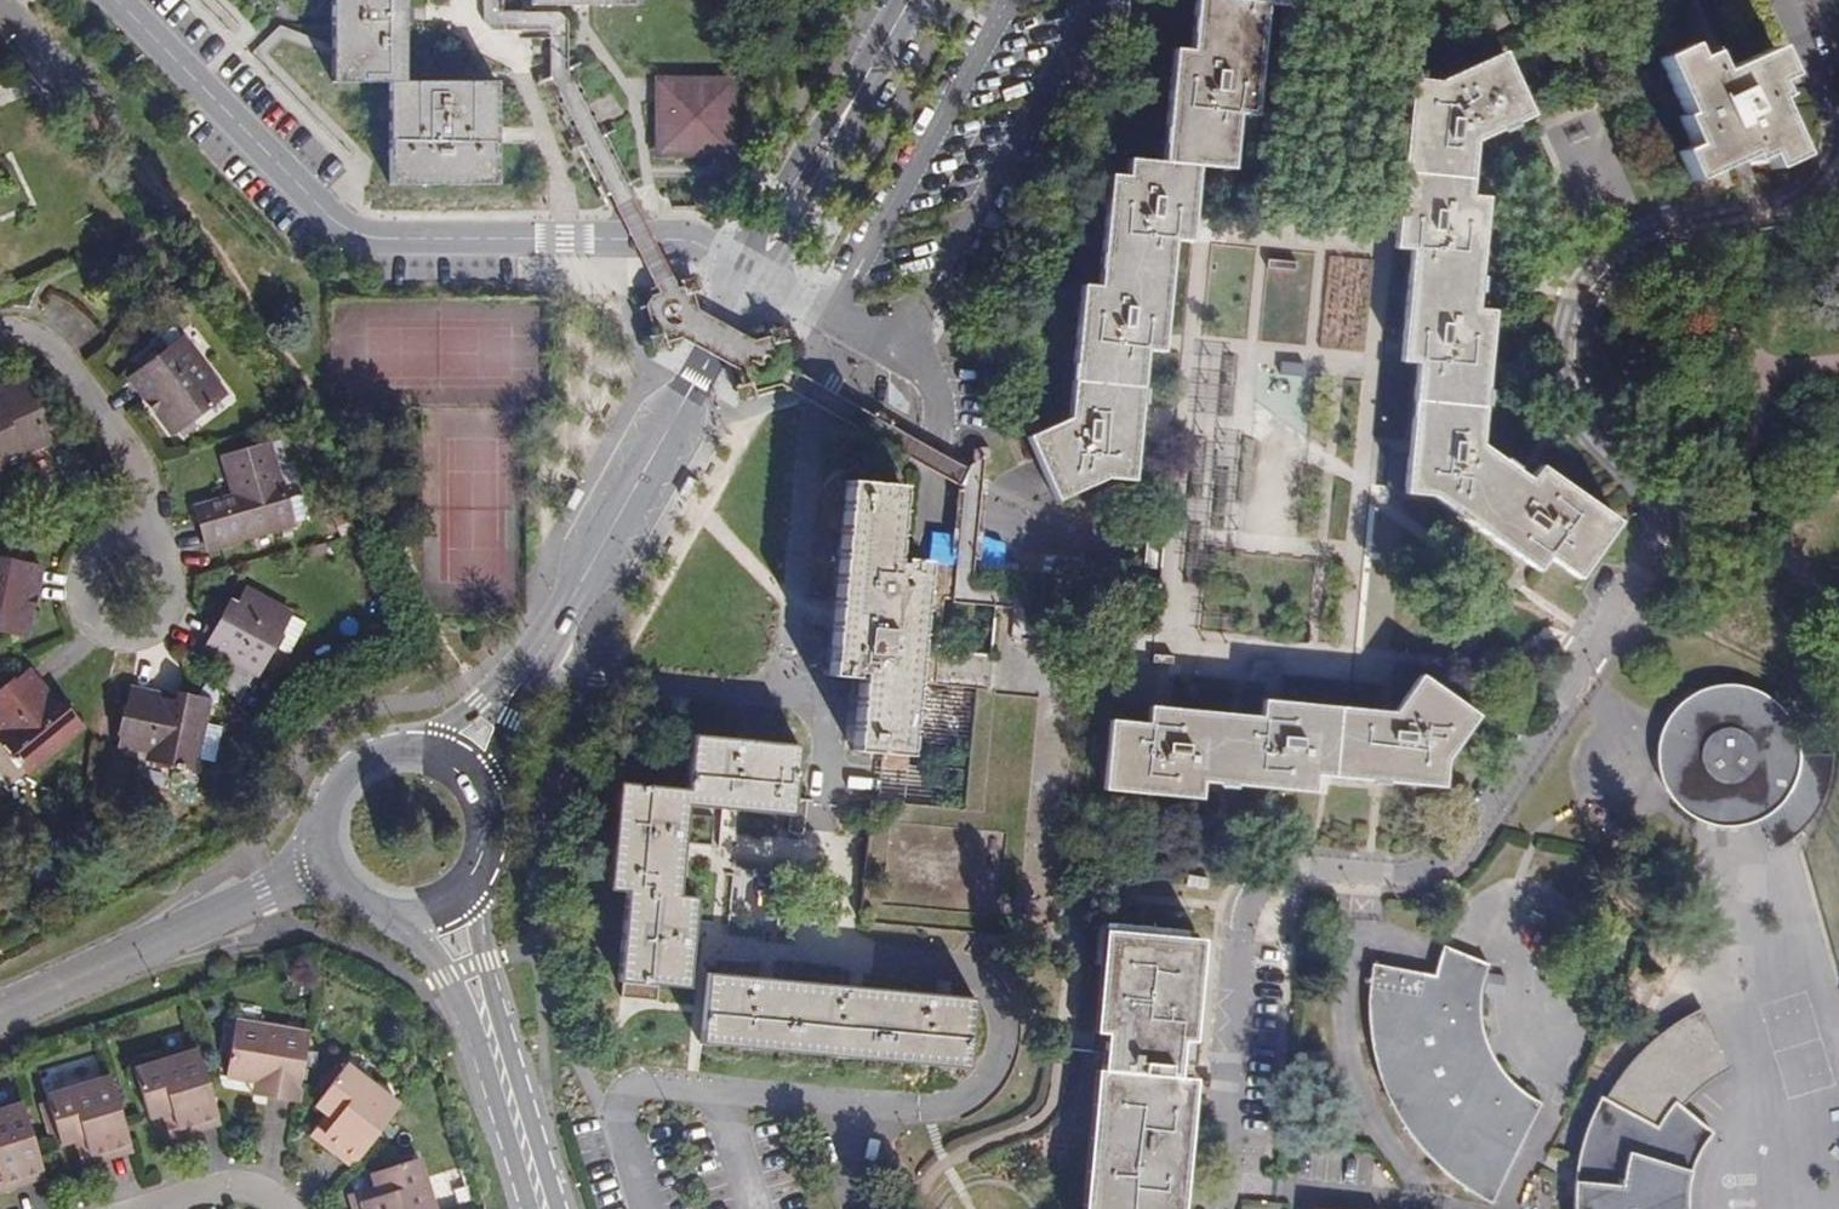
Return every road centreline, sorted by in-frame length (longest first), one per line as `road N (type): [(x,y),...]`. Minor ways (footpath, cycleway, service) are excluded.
road 1 (residential): [(1791,0),(1835,117),(1821,170),(1768,203),(1617,245),(1578,291),(1565,335),(1565,396),(1629,478),(1661,540),(1452,848),(1416,867),(1277,868),(1241,887),(1207,1208)]
road 2 (residential): [(756,273),(673,236),(360,240),(303,199),(121,0)]
road 3 (residential): [(756,273),(550,627),(465,755)]
road 4 (residential): [(756,273),(898,348),(936,379),(936,525)]
road 5 (residential): [(327,872),(0,1004)]
road 6 (residential): [(910,0),(756,273)]
road 7 (residential): [(0,10),(197,221)]
road 8 (residential): [(0,340),(24,330),(130,462),(140,499),(133,545)]
road 9 (residential): [(118,543),(90,554),(73,594),(84,622),(109,638),(155,625),(169,595),(160,564),(133,545)]
road 10 (residential): [(465,755),(440,743),(386,741),(341,770),(318,819),(327,872)]
road 11 (residential): [(394,922),(448,976),(509,1097)]
road 12 (residential): [(509,1097),(470,902)]
road 13 (residential): [(470,902),(500,855),(504,827),(485,775),(465,755)]
road 14 (residential): [(292,1208),(237,1179),(143,1208)]

